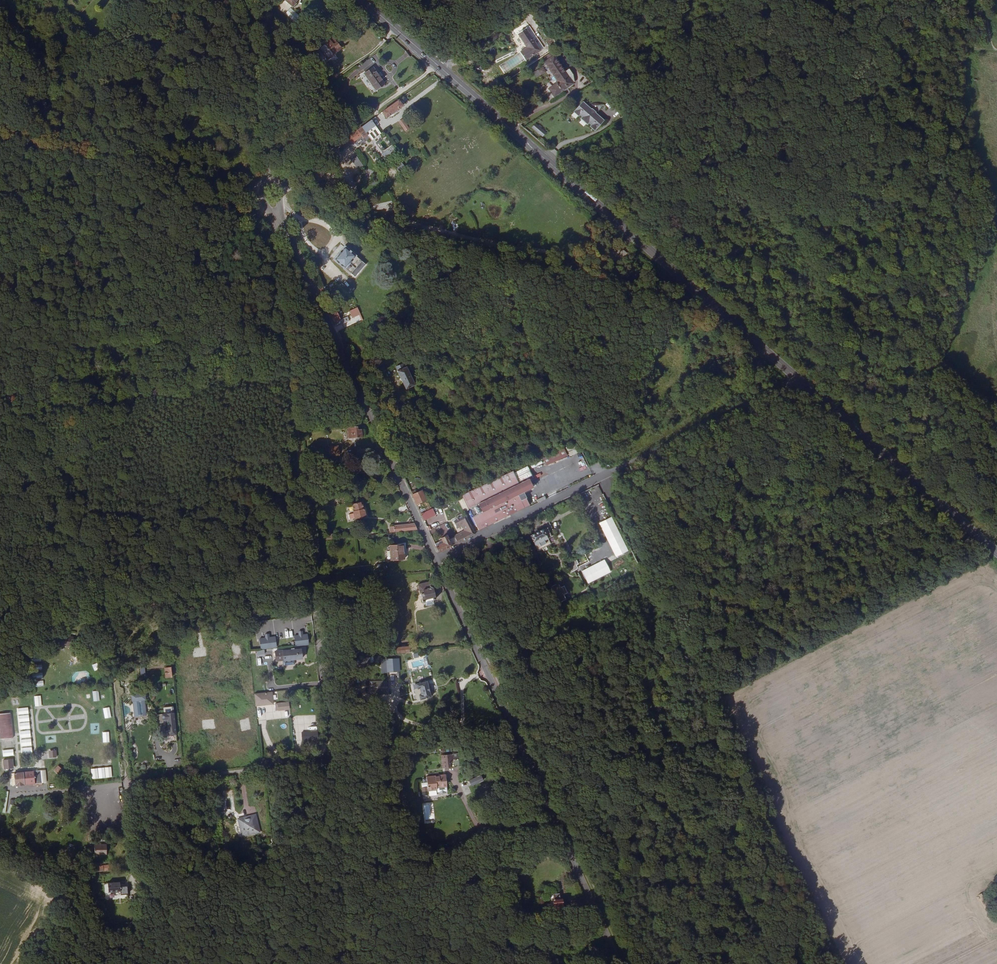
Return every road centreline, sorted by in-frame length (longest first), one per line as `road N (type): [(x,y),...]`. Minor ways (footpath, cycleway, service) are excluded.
road 1 (primary): [(996,554),(436,64)]
road 2 (unclassified): [(273,214),(333,761)]
road 3 (secondary): [(618,963),(434,559)]
road 4 (secondary): [(434,559),(282,222)]
road 5 (track): [(313,583),(0,616)]
road 6 (unclassified): [(129,782),(333,761)]
road 7 (unclassified): [(333,761),(356,963)]
road 8 (unclassified): [(434,559),(603,476)]
road 9 (secondary): [(270,170),(249,0)]
road 10 (residential): [(140,909),(129,782)]

